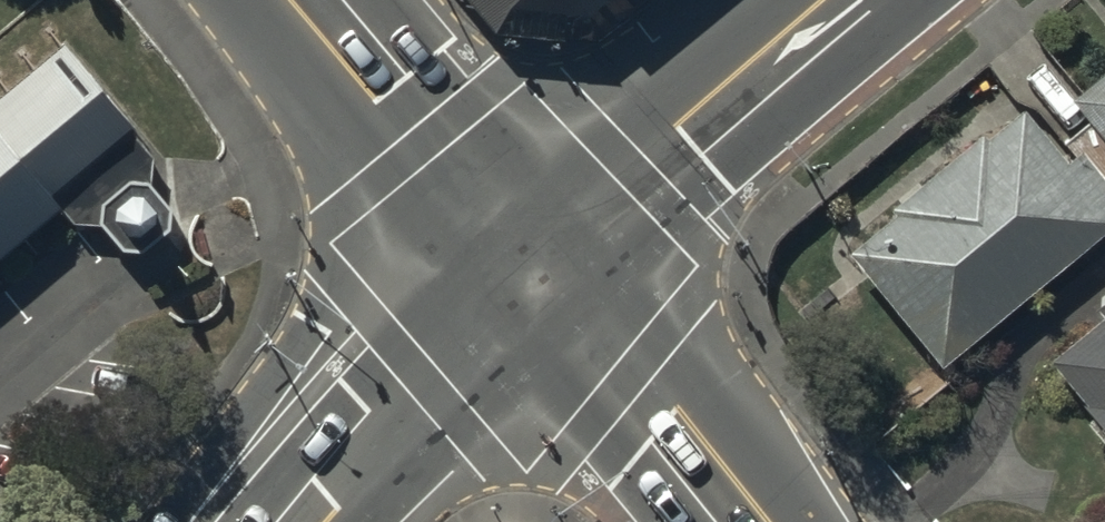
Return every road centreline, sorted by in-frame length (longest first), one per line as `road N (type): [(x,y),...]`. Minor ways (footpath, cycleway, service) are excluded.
road 1 (secondary): [(840,0),(631,168),(522,273)]
road 2 (secondary): [(522,273),(298,0)]
road 3 (secondary): [(286,521),(365,425),(522,273)]
road 4 (secondary): [(730,521),(522,273)]

